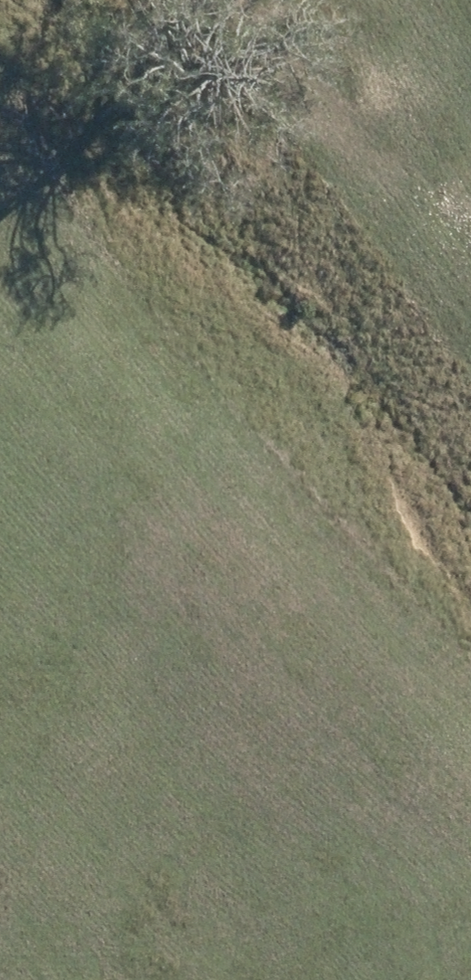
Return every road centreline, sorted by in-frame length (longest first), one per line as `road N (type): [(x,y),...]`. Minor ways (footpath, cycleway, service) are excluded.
road 1 (unknown): [(0,347),(396,979)]
road 2 (unknown): [(152,0),(0,85)]

